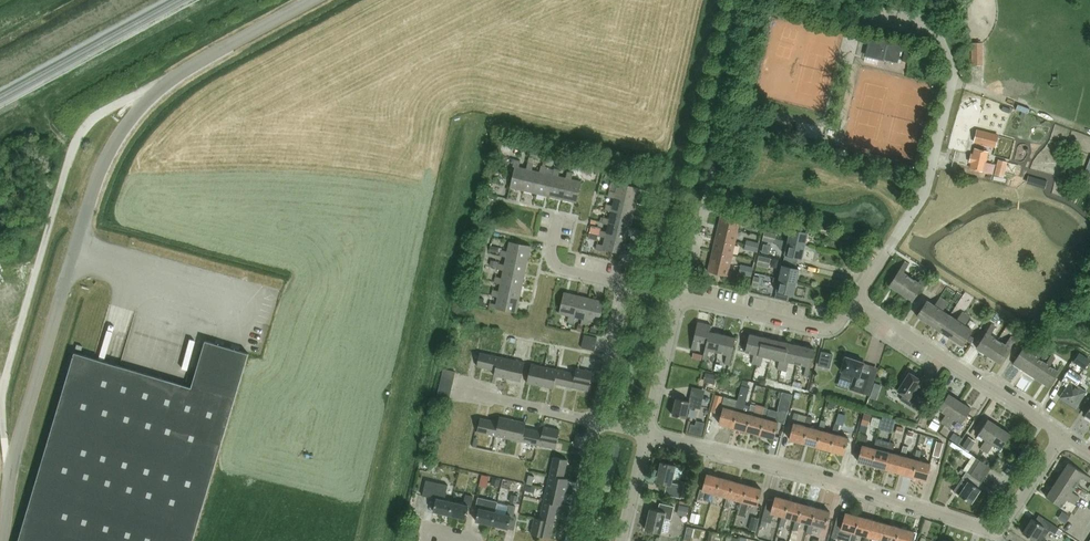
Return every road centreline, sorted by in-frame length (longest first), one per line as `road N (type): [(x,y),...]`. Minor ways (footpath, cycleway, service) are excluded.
road 1 (secondary): [(0,539),(94,187),(118,137),(168,83),(312,0)]
road 2 (residential): [(855,300),(931,174),(951,79),(941,39),(877,17)]
road 3 (residential): [(980,526),(648,433)]
road 4 (residential): [(1064,435),(855,300)]
road 5 (residential): [(682,296),(822,330),(836,328),(855,300)]
road 6 (residential): [(648,433),(682,296)]
road 7 (residential): [(595,421),(627,284)]
road 8 (residential): [(595,421),(460,390)]
road 9 (residential): [(980,526),(997,531),(1064,435)]
road 10 (residential): [(627,284),(561,269),(553,258),(560,215)]
road 11 (residential): [(569,540),(595,421)]

